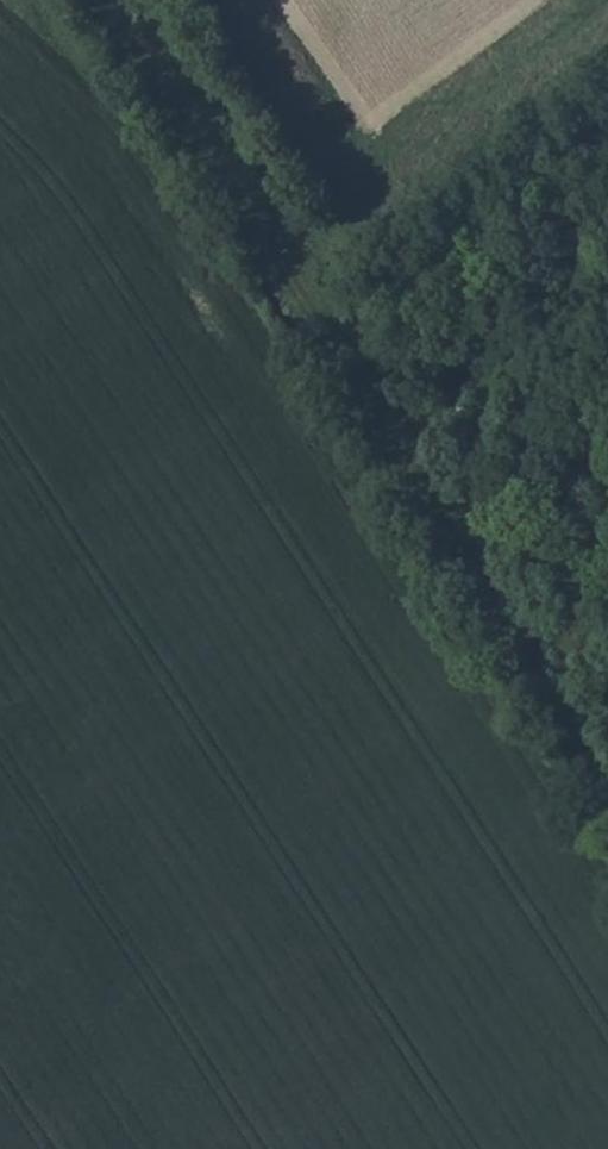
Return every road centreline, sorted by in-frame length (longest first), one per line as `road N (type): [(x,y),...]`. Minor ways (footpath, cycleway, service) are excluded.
road 1 (track): [(105,0),(607,782)]

